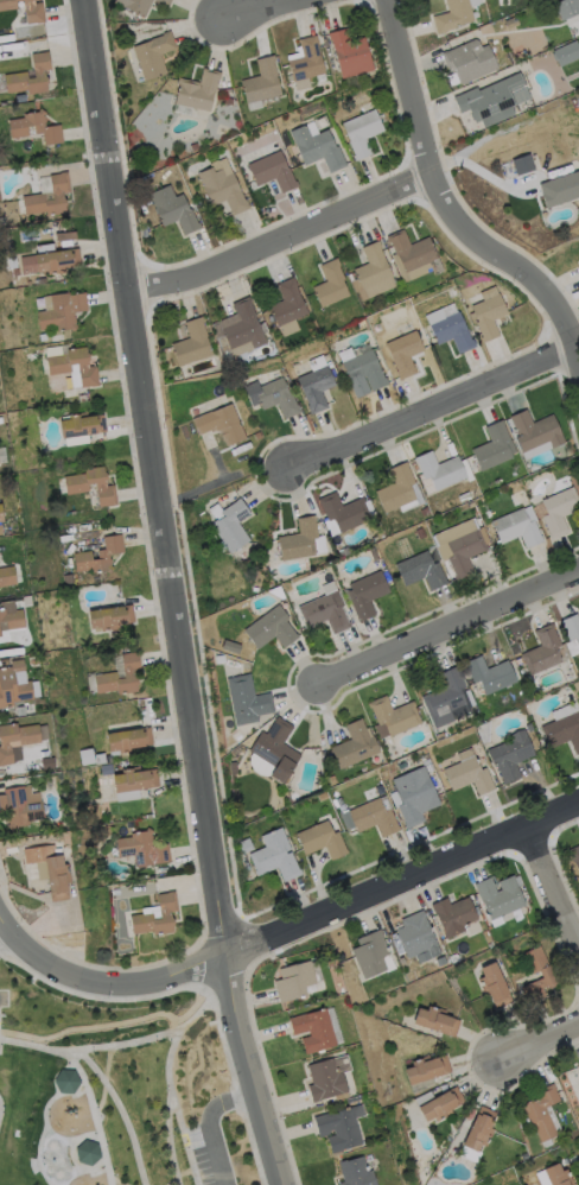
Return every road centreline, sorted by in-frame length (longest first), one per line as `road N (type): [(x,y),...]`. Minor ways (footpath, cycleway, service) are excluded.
road 1 (tertiary): [(279,1184),(228,990),(87,0)]
road 2 (residential): [(578,351),(552,303),(475,242),(434,179),(387,0)]
road 3 (tertiary): [(224,956),(578,810)]
road 4 (residential): [(434,179),(199,281),(134,294)]
road 5 (residential): [(578,351),(295,471)]
road 6 (residential): [(578,576),(324,686)]
road 7 (residential): [(0,922),(26,951),(108,987),(174,978),(224,956)]
road 8 (residential): [(529,832),(578,947)]

